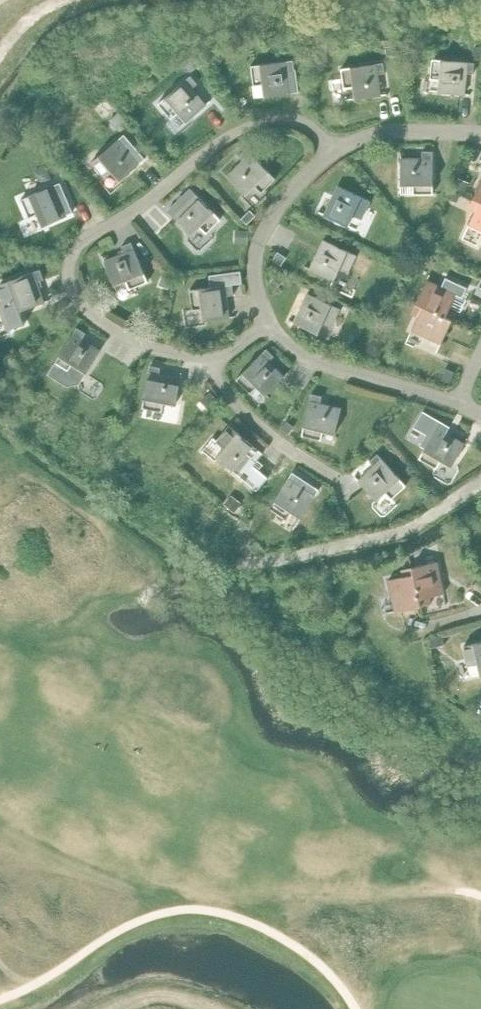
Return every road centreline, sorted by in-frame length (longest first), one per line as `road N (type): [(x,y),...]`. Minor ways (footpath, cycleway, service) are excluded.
road 1 (residential): [(210,361),(141,348),(80,306),(68,263),(74,246),(198,157),(263,123),(306,124),(331,145)]
road 2 (residential): [(267,329),(255,280),(263,234),(289,187),(331,145)]
road 3 (residential): [(459,404),(310,361),(267,329)]
road 4 (residential): [(334,477),(245,414),(210,361)]
road 5 (residential): [(331,145),(388,134),(480,137)]

